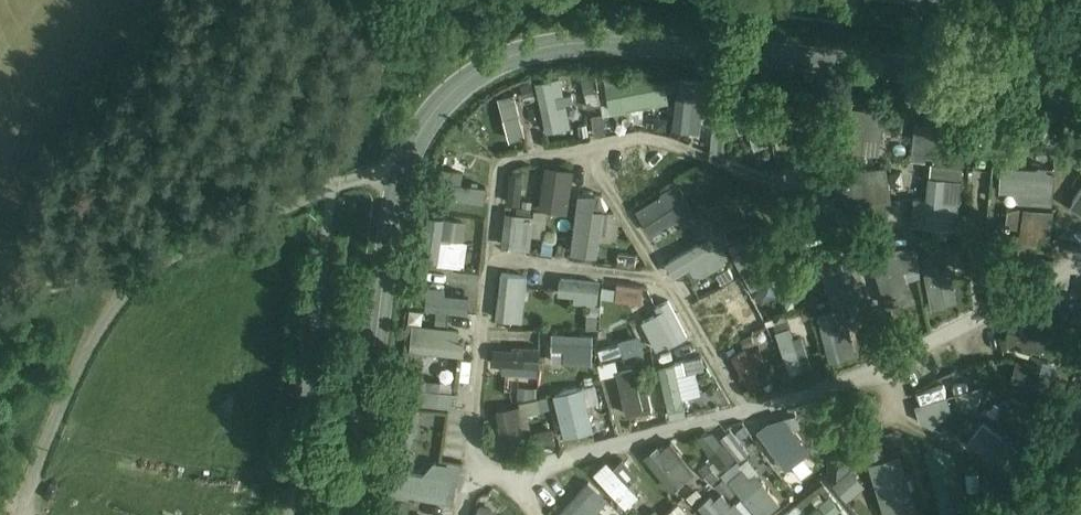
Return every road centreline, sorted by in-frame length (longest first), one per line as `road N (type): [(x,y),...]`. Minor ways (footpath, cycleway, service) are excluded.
road 1 (tertiary): [(406,164),(427,122),(465,81),(548,46),(667,44),(932,72)]
road 2 (residential): [(22,514),(94,345),(131,291),(198,244),(406,164)]
road 3 (tertiary): [(352,514),(406,164)]
road 4 (track): [(164,264),(0,294)]
road 5 (tertiary): [(932,72),(1080,95)]

